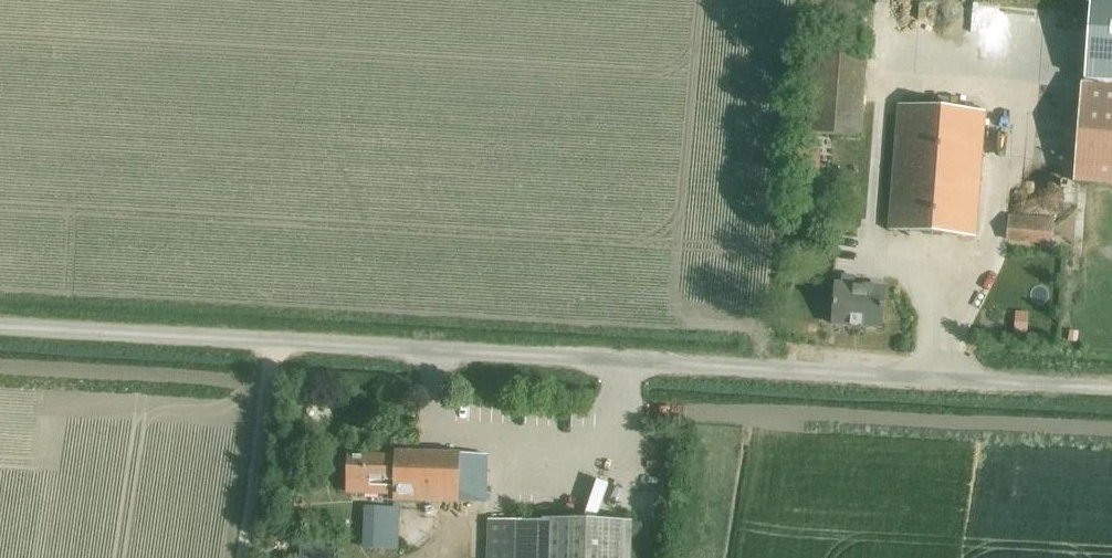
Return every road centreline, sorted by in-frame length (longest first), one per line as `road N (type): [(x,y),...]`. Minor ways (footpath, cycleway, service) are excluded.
road 1 (unclassified): [(0,326),(1111,387)]

